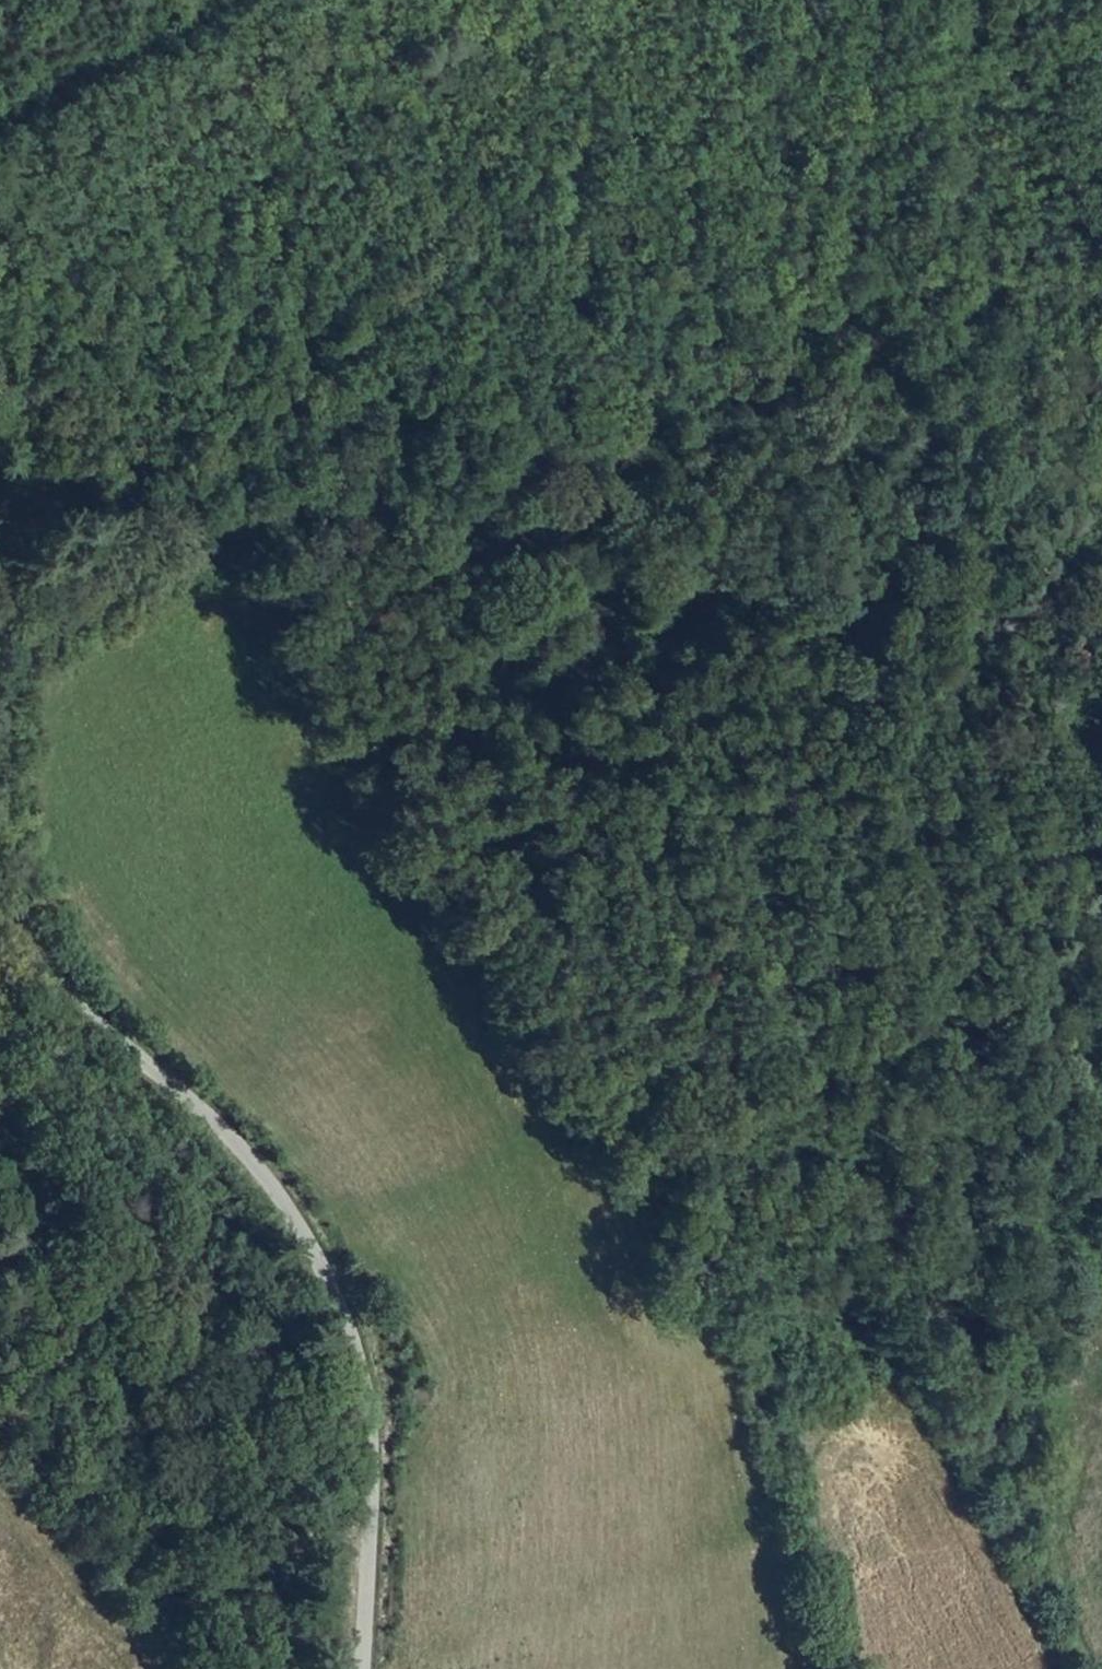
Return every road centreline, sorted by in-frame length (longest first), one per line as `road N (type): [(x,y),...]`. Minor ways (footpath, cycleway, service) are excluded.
road 1 (unclassified): [(0,936),(249,1155),(332,1284),(361,1365),(371,1433),(363,1668)]

